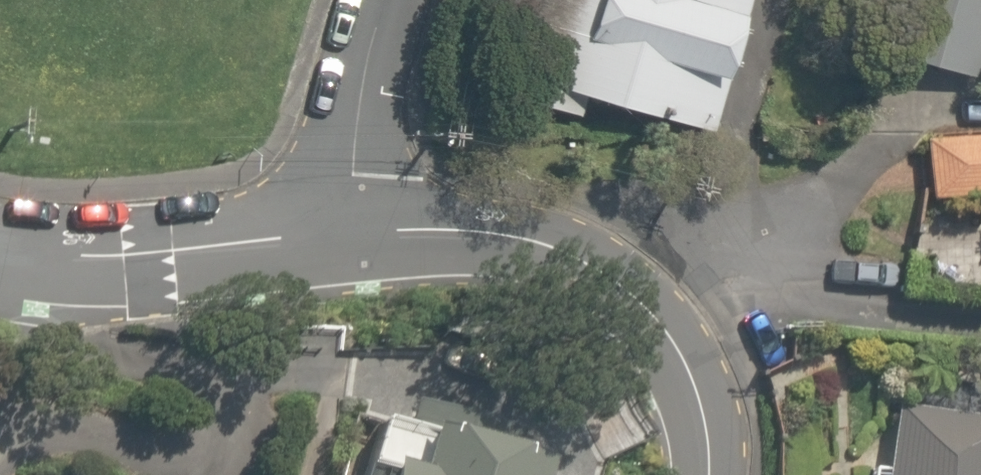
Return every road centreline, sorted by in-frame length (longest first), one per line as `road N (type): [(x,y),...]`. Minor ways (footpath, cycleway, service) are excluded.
road 1 (residential): [(329,232),(462,230),(553,247),(620,280),(671,337),(698,393),(709,474)]
road 2 (residential): [(0,246),(150,254),(329,232)]
road 3 (residential): [(329,232),(395,0)]

